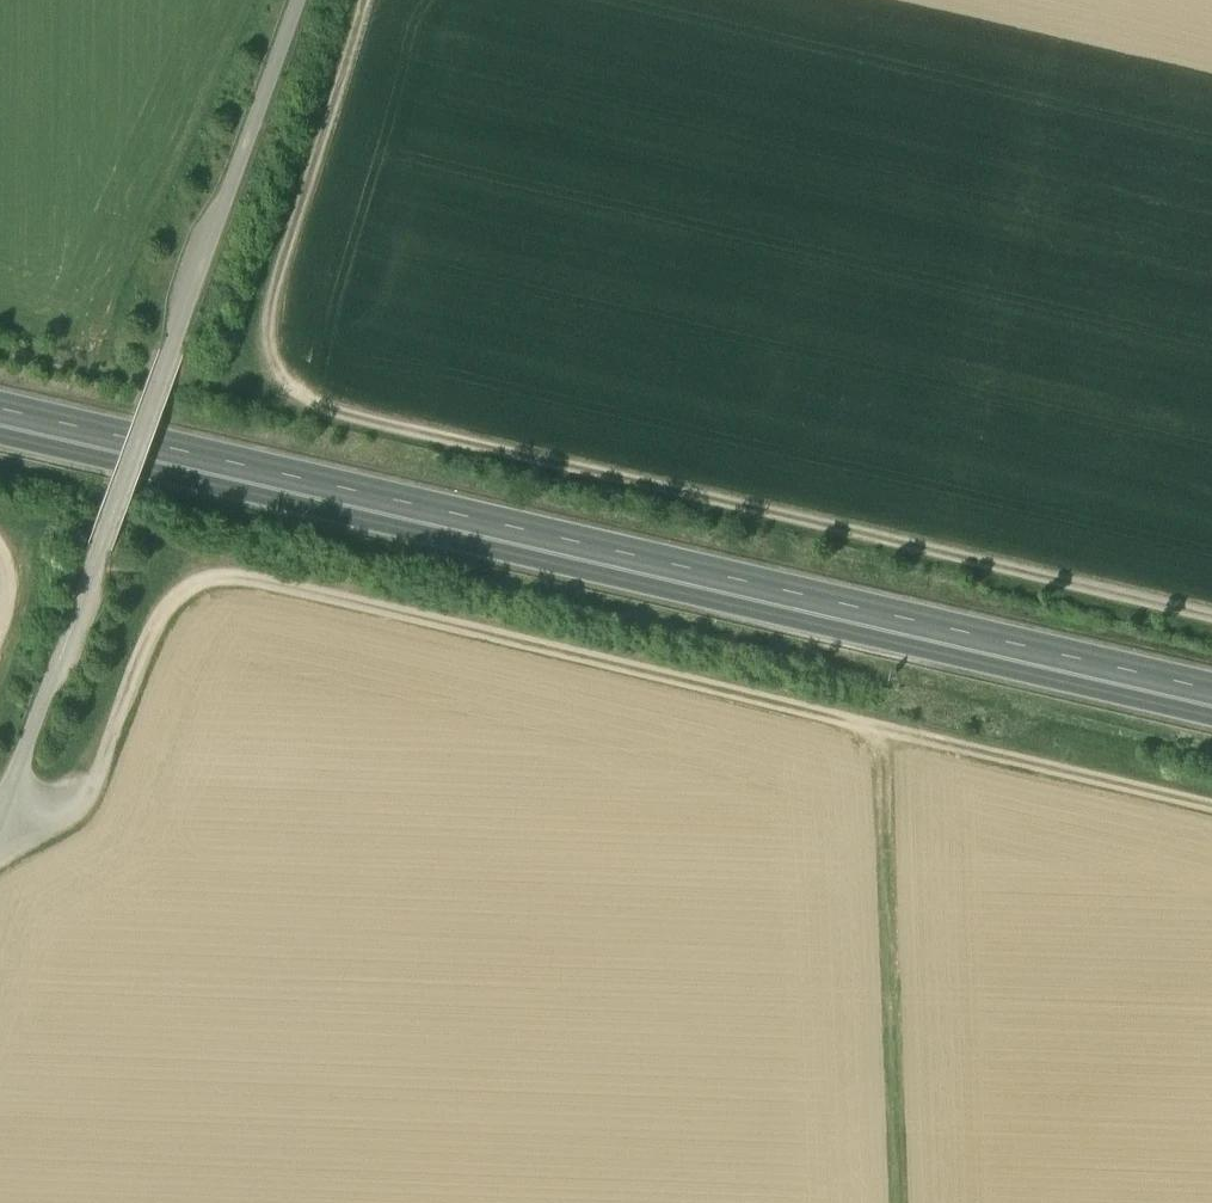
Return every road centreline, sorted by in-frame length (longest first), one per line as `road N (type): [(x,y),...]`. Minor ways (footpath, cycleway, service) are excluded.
road 1 (track): [(361,0),(273,302),(269,366),(296,400),(407,436),(1211,623)]
road 2 (trunk): [(1211,698),(0,417)]
road 3 (track): [(71,800),(161,617),(205,578),(882,733)]
road 4 (track): [(1211,811),(882,733),(883,829)]
road 5 (track): [(903,1202),(883,829)]
road 6 (track): [(172,343),(298,0)]
road 7 (track): [(0,822),(100,548)]
road 8 (track): [(172,343),(100,548)]

